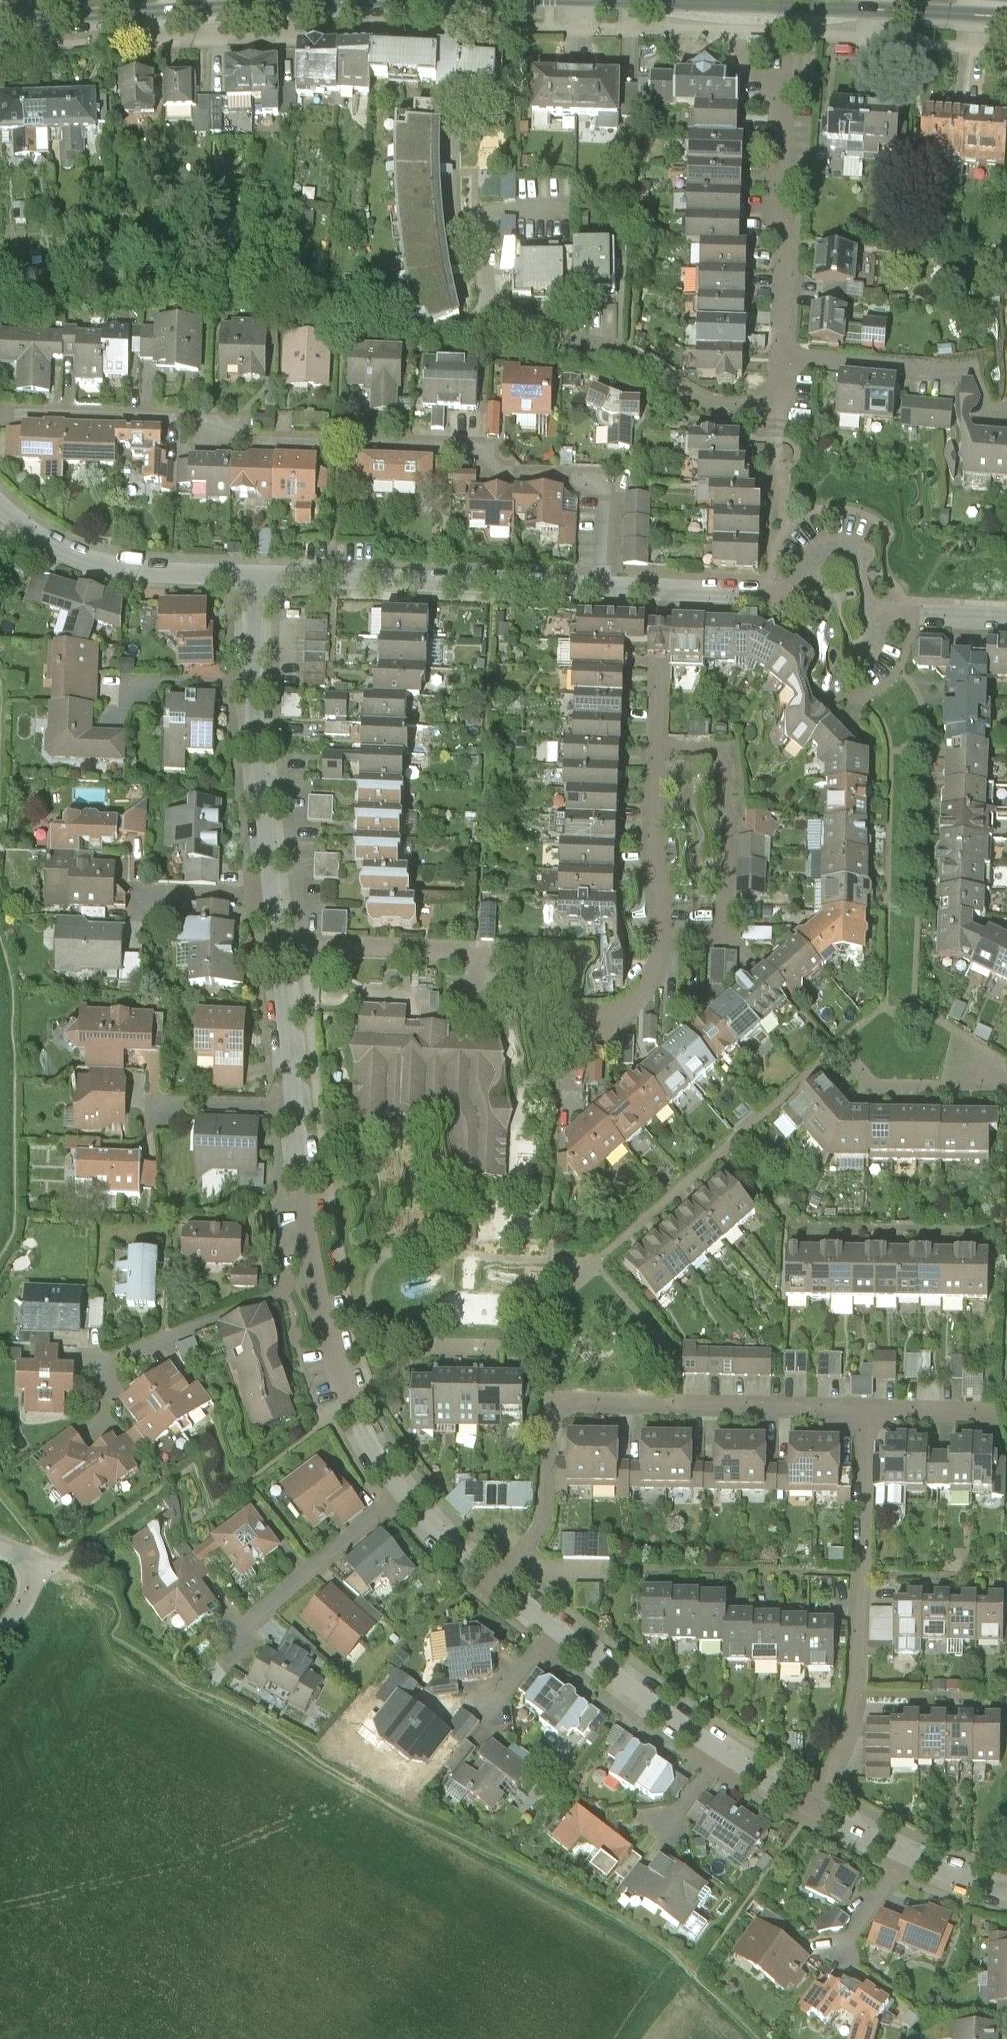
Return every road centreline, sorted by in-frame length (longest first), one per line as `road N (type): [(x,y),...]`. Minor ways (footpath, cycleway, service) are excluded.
road 1 (residential): [(0,479),(26,458),(85,456),(250,469),(263,486),(486,498),(520,527),(619,534),(616,644)]
road 2 (residential): [(866,1407),(548,1407),(539,1526),(497,1584)]
road 3 (residential): [(787,403),(782,448),(726,453),(635,402),(511,365),(492,341),(493,259)]
road 4 (residential): [(812,1811),(842,1753),(856,1699),(866,1407)]
road 5 (primary): [(0,63),(305,48),(402,24)]
road 6 (primary): [(402,24),(344,18),(2,34)]
road 7 (primary): [(610,25),(667,46),(1006,61)]
road 8 (primary): [(1006,33),(660,14),(610,25)]
road 9 (residential): [(616,644),(264,630)]
road 10 (residential): [(787,403),(782,117),(811,117)]
road 11 (residential): [(0,546),(45,584),(98,609),(264,630)]
road 12 (residential): [(662,802),(729,805),(722,937),(658,934)]
road 13 (residential): [(325,1328),(123,1404),(109,1419)]
road 14 (residential): [(613,1012),(556,1079),(478,1076),(481,1007)]
road 15 (residential): [(398,1494),(230,1637)]
road 16 (residential): [(1006,411),(945,418),(787,403)]
road 17 (residential): [(262,740),(283,949)]
road 18 (primary): [(402,24),(610,25)]
road 19 (residential): [(554,1632),(720,1756)]
road 20 (residential): [(289,1002),(481,1007)]
road 21 (residential): [(1006,1087),(875,1086),(838,1048)]
road 22 (residential): [(289,1002),(308,1167)]
road 23 (residential): [(662,802),(667,646)]
road 24 (residential): [(866,1407),(1003,1405)]
road 25 (residential): [(398,1494),(497,1584)]
road 26 (residential): [(481,1007),(613,1012)]
road 27 (residential): [(658,934),(662,802)]
road 28 (residential): [(308,1167),(200,1162),(178,1170)]
road 29 (residential): [(283,949),(183,949),(161,957)]

